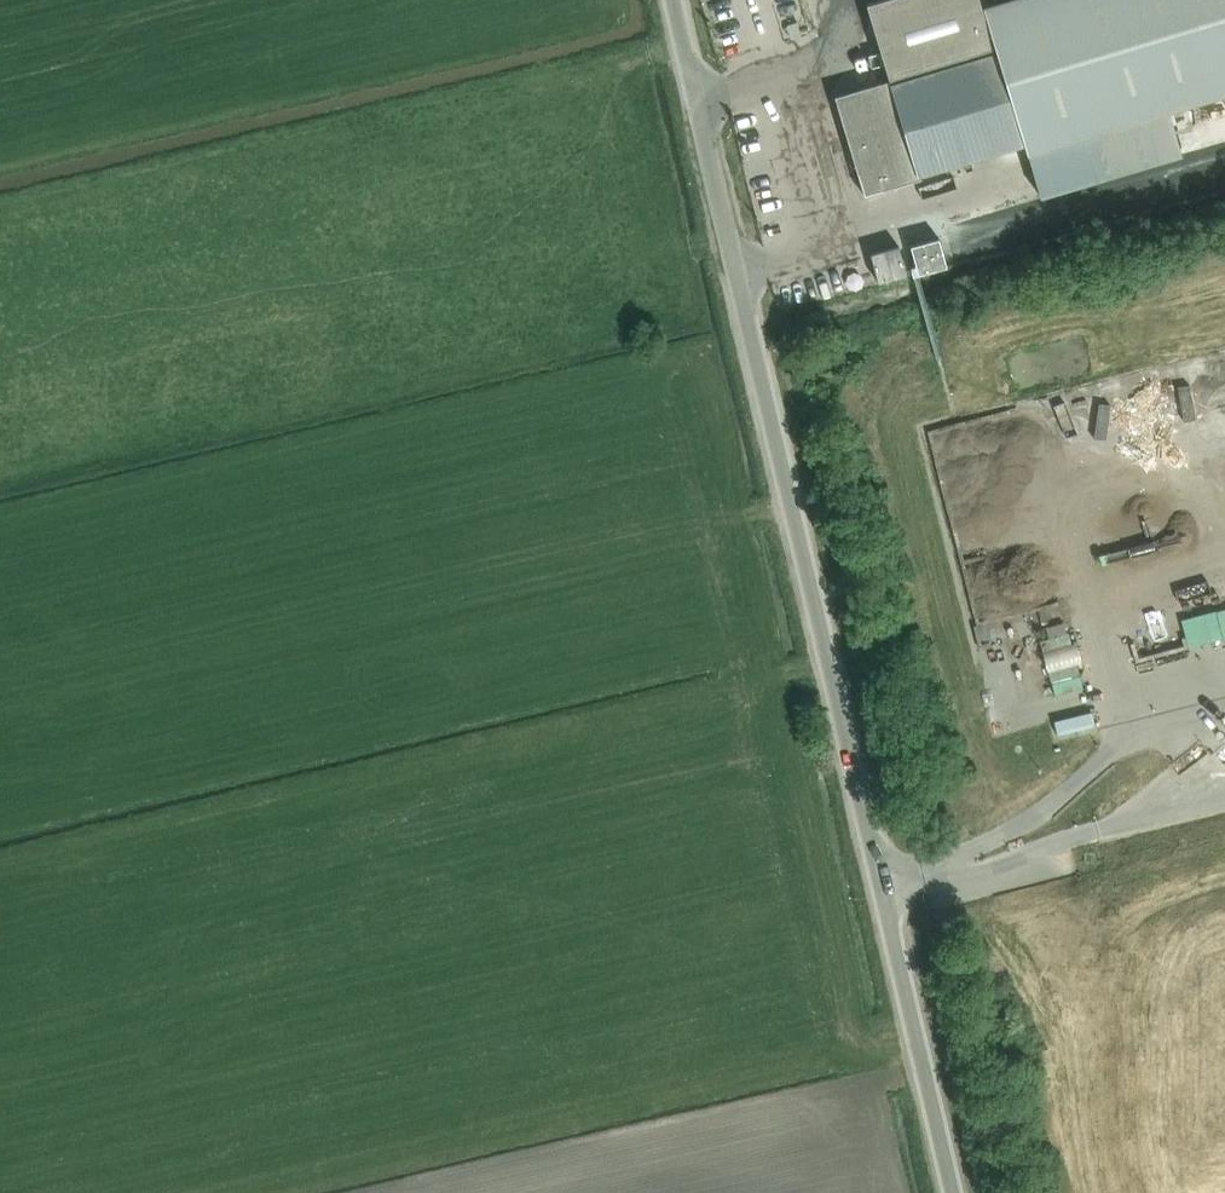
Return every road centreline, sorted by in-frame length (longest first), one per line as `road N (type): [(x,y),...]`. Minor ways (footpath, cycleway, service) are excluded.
road 1 (unclassified): [(946,1192),(660,0)]

